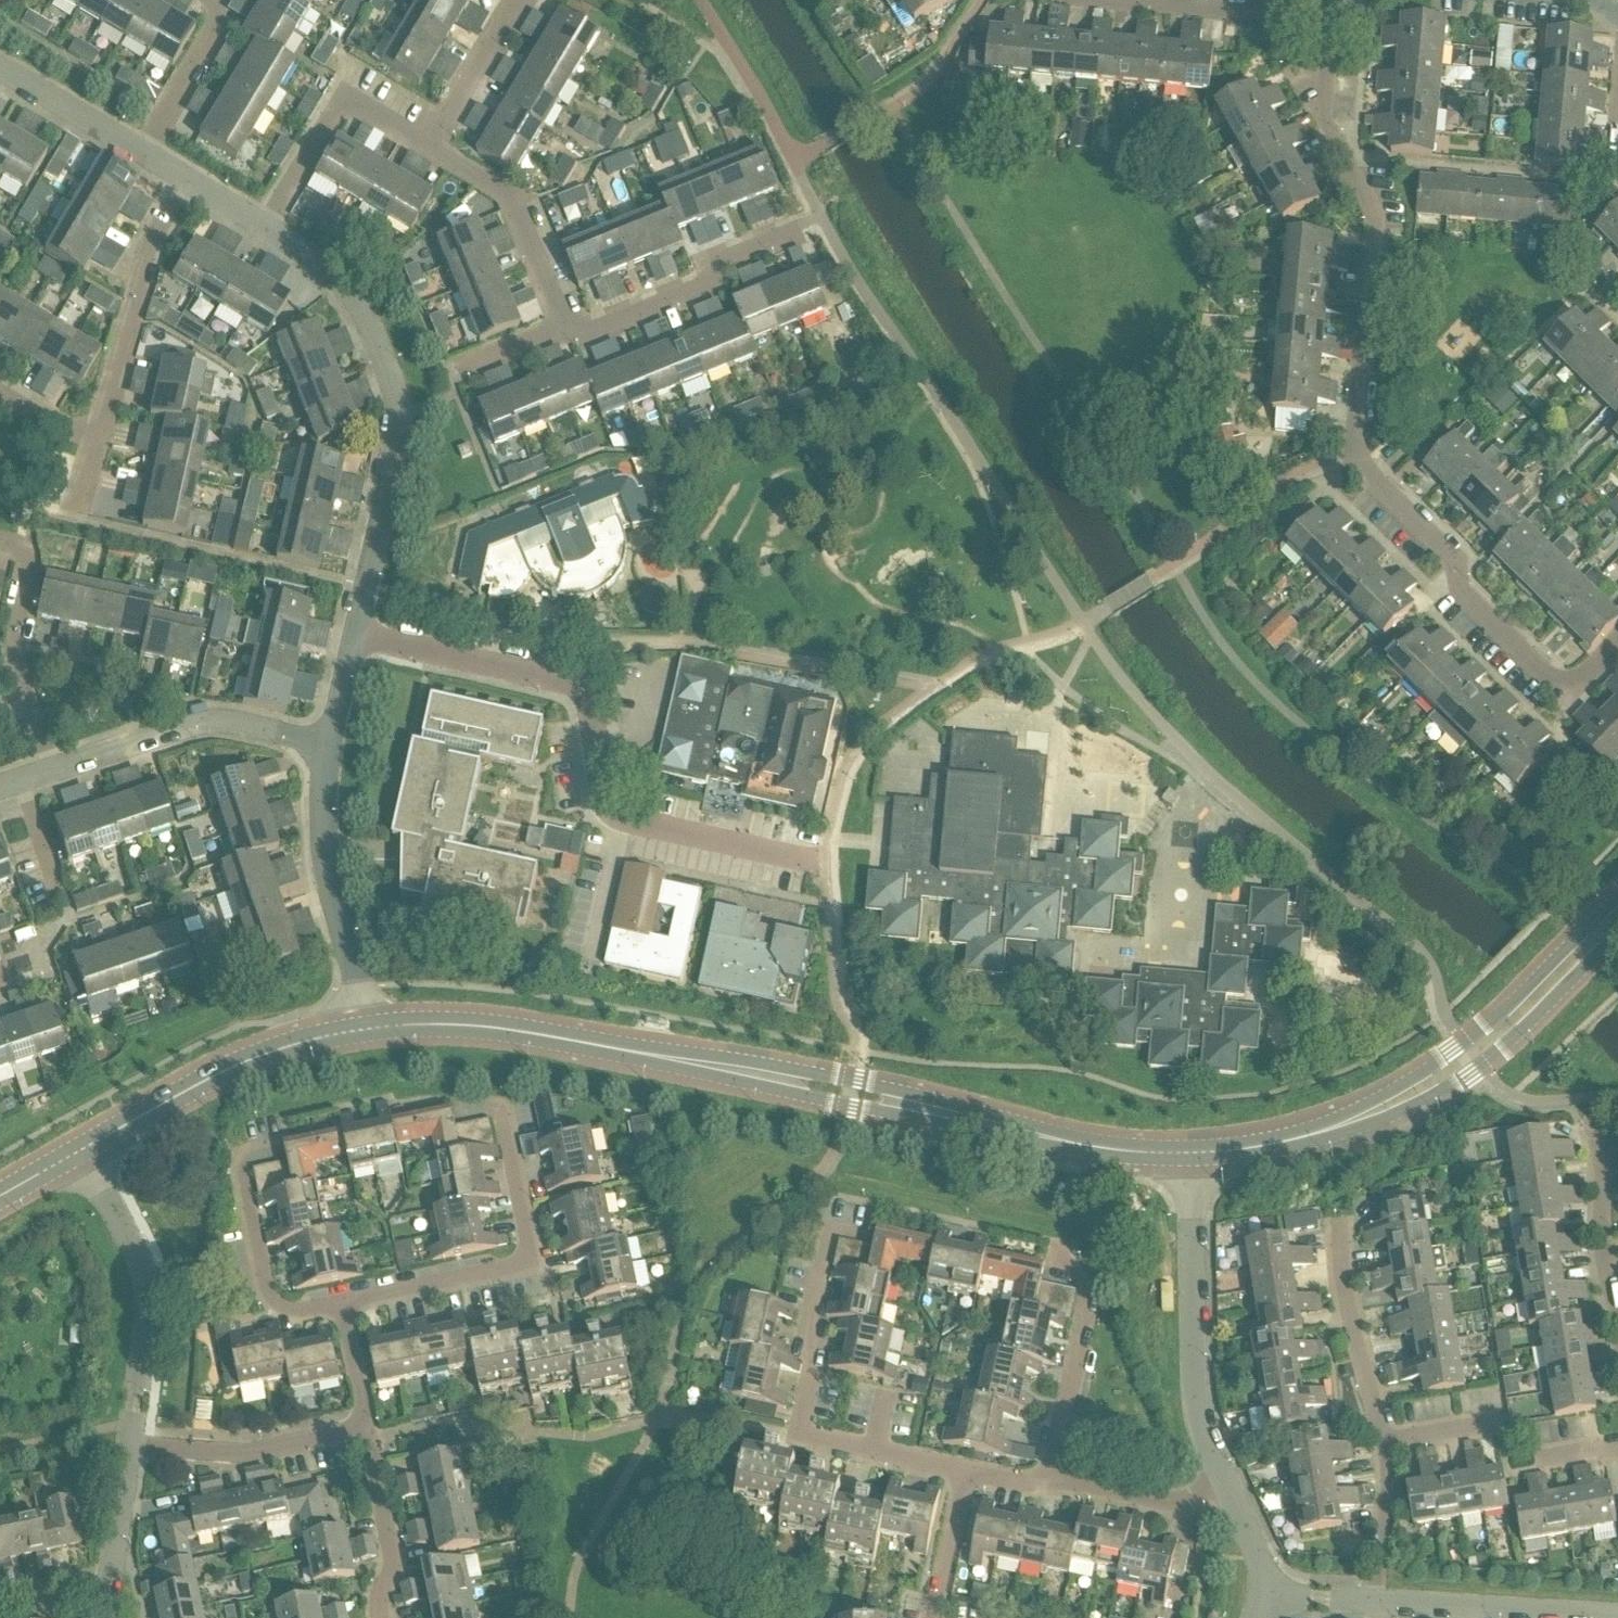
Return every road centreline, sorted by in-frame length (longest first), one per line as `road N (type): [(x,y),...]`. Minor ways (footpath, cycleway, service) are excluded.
road 1 (residential): [(1332,20),(1322,122),(1374,220),(1352,460),(1463,580),(1461,601),(1550,692),(1574,692),(1617,646)]
road 2 (tertiary): [(371,1030),(480,1028),(846,1092),(1103,1149),(1191,1154)]
road 3 (residential): [(825,861),(623,820),(602,790),(592,713),(567,682),(356,636)]
road 4 (tertiary): [(1191,1154),(1323,1134),(1433,1083),(1491,1043),(1617,918)]
road 5 (residential): [(356,636),(399,440),(398,397),(365,310),(338,275),(265,229)]
road 6 (residential): [(967,1472),(800,1433),(812,1367),(812,1304),(835,1198)]
road 7 (residential): [(450,1099),(488,1102),(502,1113),(528,1259),(340,1304)]
road 8 (residential): [(1191,1154),(1197,1410),(1224,1481)]
road 9 (tertiary): [(75,1153),(222,1073),(371,1030)]
road 10 (residential): [(75,1153),(133,1239),(142,1292),(131,1442)]
road 11 (residential): [(371,1030),(327,858),(329,745)]
road 12 (residential): [(53,769),(201,723),(329,745)]
road 13 (residential): [(98,439),(151,247),(191,182)]
road 14 (residential): [(563,327),(567,336),(672,296),(724,263),(808,227)]
road 15 (residential): [(1053,1486),(1088,1297),(1066,1250),(1051,1243)]
road 16 (residential): [(265,229),(343,102),(434,153)]
road 17 (residential): [(0,541),(20,548),(29,562),(13,652),(53,769)]
road 18 (residential): [(340,1304),(294,1311),(269,1291),(243,1173),(252,1156),(281,1150)]
road 19 (residential): [(131,1442),(266,1449),(360,1424)]
road 20 (residential): [(1380,1604),(1609,1617)]
road 21 (residential): [(1340,1221),(1344,1293),(1385,1444)]
road 22 (residential): [(434,153),(512,205),(563,327)]
road 23 (residential): [(381,1617),(393,1559),(360,1424)]
road 24 (residential): [(1617,1306),(1591,1127)]
road 25 (residential): [(1053,1486),(1177,1501),(1224,1481)]
road 26 (residential): [(434,153),(524,2)]
road 27 (residential): [(150,157),(213,43),(220,0)]
road 28 (residential): [(150,157),(0,73)]
road 29 (residential): [(1385,1444),(1380,1604)]
road 30 (residential): [(1293,10),(1134,0)]
road 31 (residential): [(935,1617),(967,1472)]
road 32 (residential): [(131,1442),(108,1568)]
road 33 (residential): [(360,1424),(364,1407),(340,1304)]

